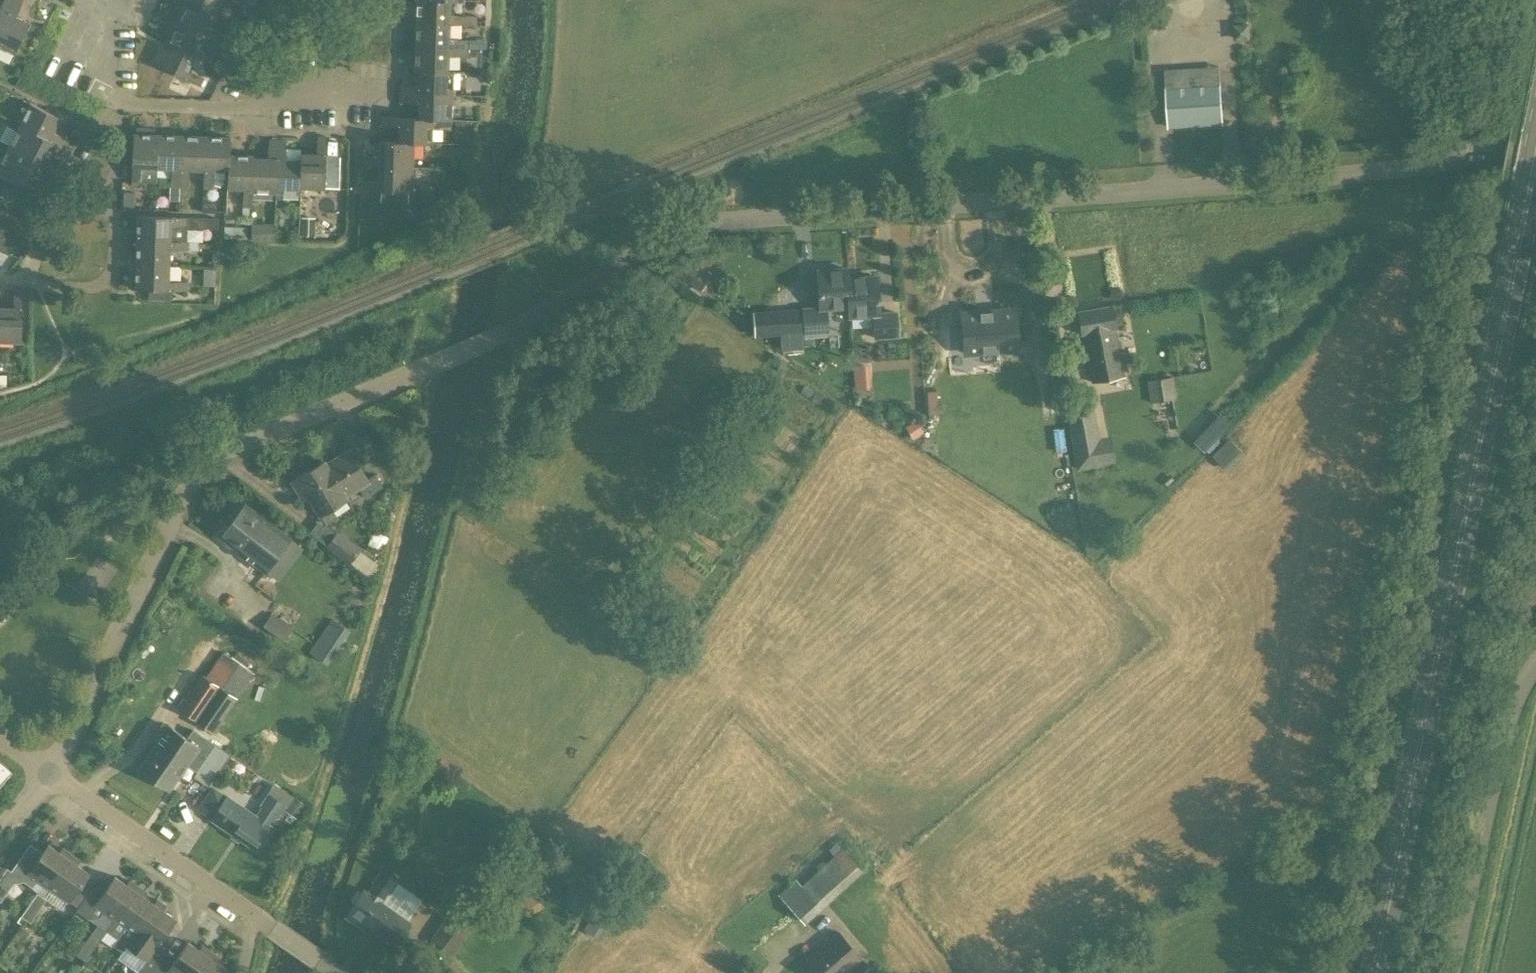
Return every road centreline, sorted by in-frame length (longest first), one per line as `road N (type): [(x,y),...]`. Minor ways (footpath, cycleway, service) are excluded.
road 1 (unclassified): [(45,776),(210,462),(240,439),(521,321),(710,222),(1535,151)]
road 2 (primary): [(1376,972),(1535,159)]
road 3 (residential): [(392,89),(270,91),(256,107),(136,107),(117,100),(103,73),(105,3)]
road 4 (unclassified): [(1451,972),(1503,719),(1535,655)]
road 5 (residential): [(45,776),(269,928)]

